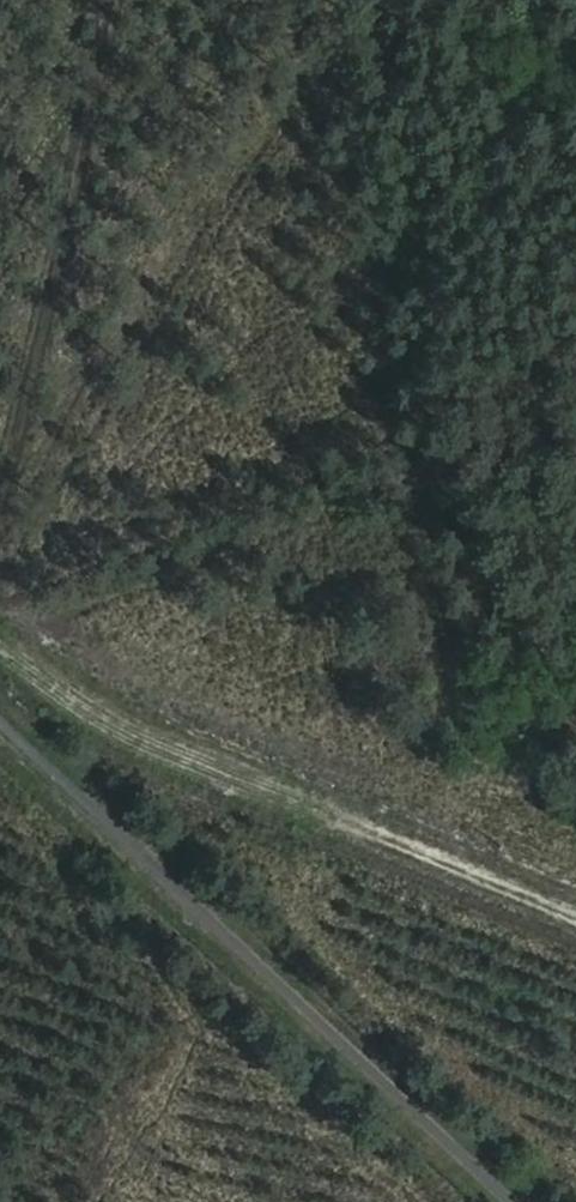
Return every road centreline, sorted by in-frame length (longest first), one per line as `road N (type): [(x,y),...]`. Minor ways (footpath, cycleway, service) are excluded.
road 1 (track): [(575,916),(174,753),(0,645)]

